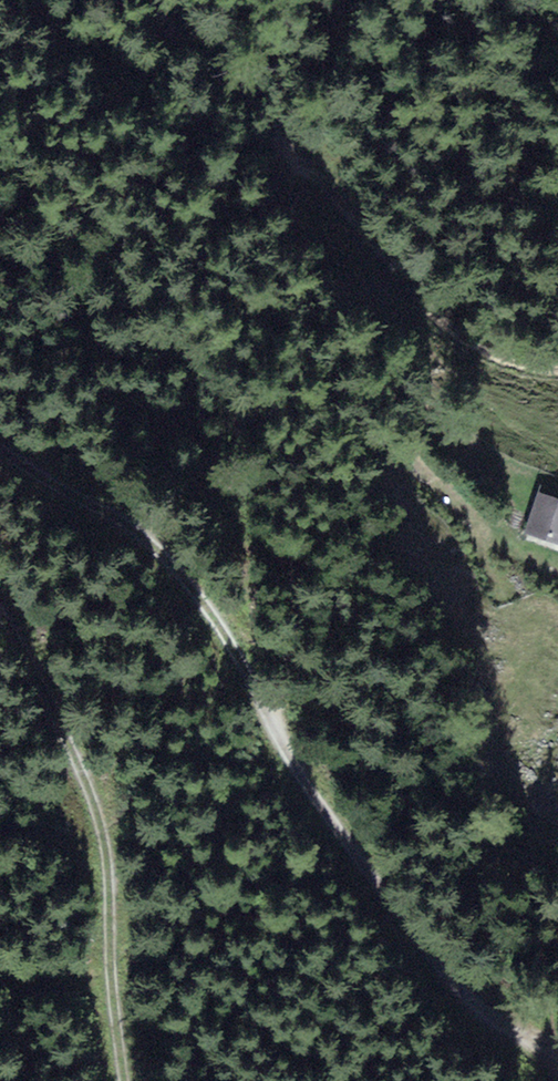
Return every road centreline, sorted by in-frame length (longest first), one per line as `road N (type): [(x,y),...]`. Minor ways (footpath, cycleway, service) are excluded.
road 1 (track): [(545,1049),(448,980),(277,734),(212,622),(104,509),(0,439)]
road 2 (track): [(0,600),(97,809),(126,1080)]
road 3 (track): [(557,492),(485,455),(441,410),(292,188),(293,160),(313,157)]
road 4 (track): [(557,369),(526,371),(455,336),(313,157)]

